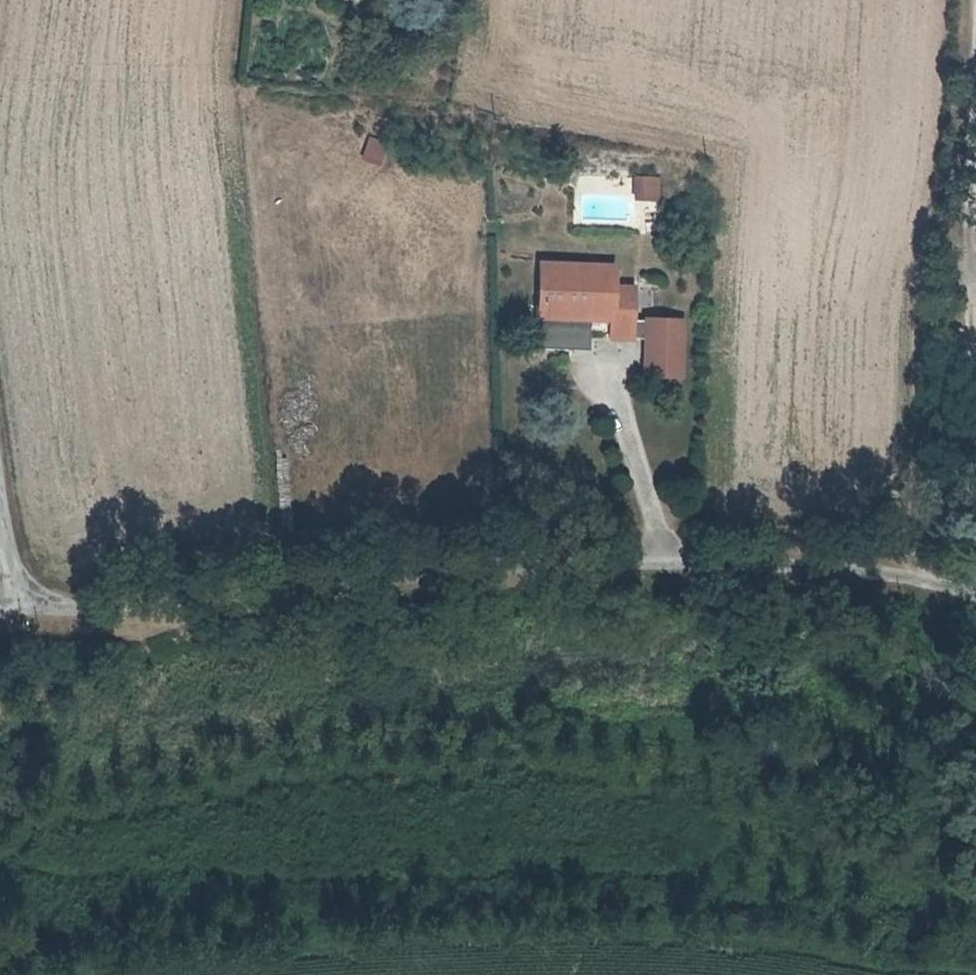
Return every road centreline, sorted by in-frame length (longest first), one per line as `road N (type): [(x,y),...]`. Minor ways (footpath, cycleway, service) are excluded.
road 1 (unclassified): [(12,604),(112,610),(917,584),(975,604)]
road 2 (track): [(975,60),(972,232)]

